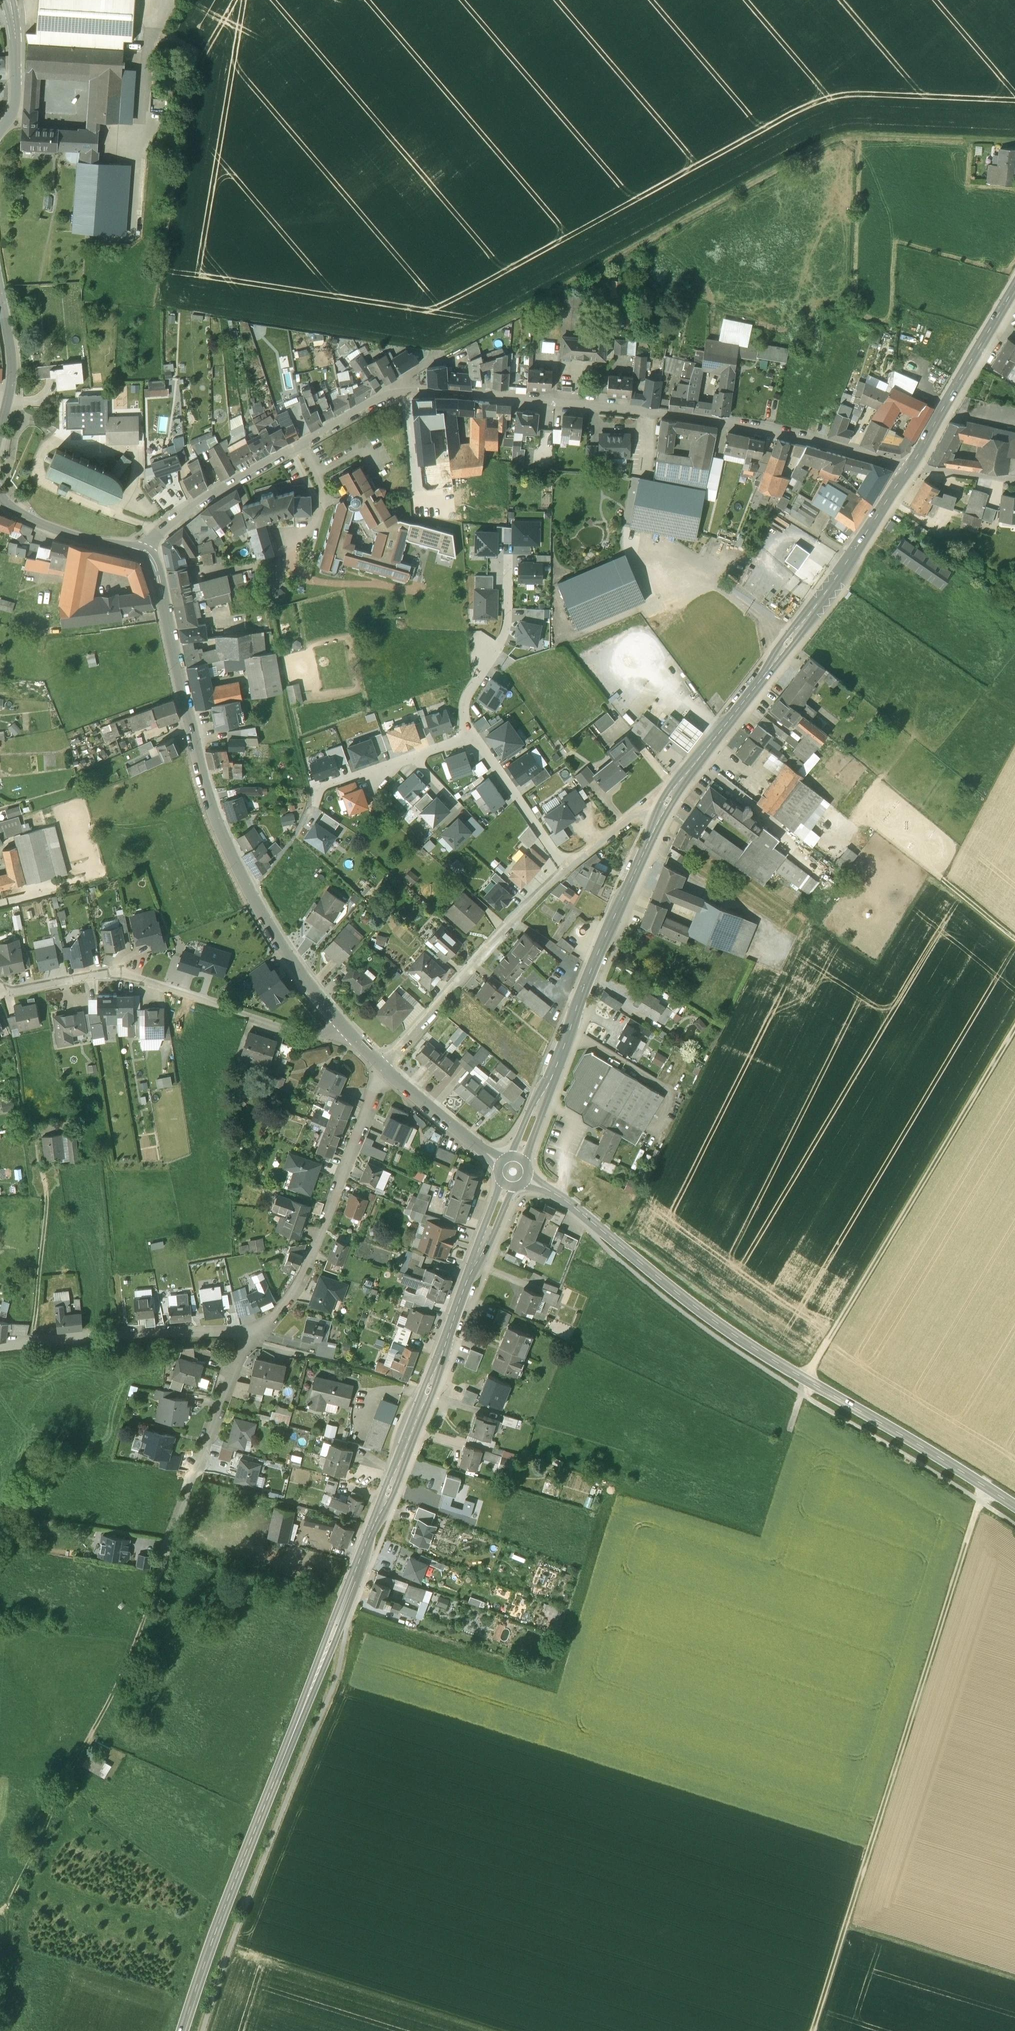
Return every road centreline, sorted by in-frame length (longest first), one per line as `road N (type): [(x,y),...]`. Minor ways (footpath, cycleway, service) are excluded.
road 1 (primary): [(182,2030),(507,1184)]
road 2 (residential): [(909,466),(763,427),(405,390),(232,487),(148,552)]
road 3 (tertiary): [(1014,1505),(761,1353),(641,1267),(563,1198),(526,1178)]
road 4 (track): [(813,2030),(989,1488)]
road 5 (track): [(158,1575),(123,1675),(8,1910),(4,2030)]
road 6 (track): [(1014,138),(846,135),(651,239),(702,288),(710,310)]
road 7 (primary): [(661,814),(828,594),(909,466)]
road 8 (track): [(1014,1027),(806,1379)]
road 9 (primary): [(517,1159),(661,814)]
road 10 (residential): [(345,1035),(336,1042),(114,969),(0,988)]
road 11 (tertiary): [(245,890),(196,747),(163,579),(148,552)]
road 12 (residential): [(387,1072),(301,1283),(277,1316),(247,1333)]
road 13 (residential): [(565,871),(427,1015),(387,1072)]
road 14 (residential): [(247,1333),(161,1330),(0,1347)]
road 15 (unclassified): [(415,757),(320,790),(283,856),(245,890)]
road 16 (primary): [(909,466),(1014,287)]
road 17 (unclassified): [(473,738),(465,704),(506,631),(510,561)]
road 18 (tertiary): [(345,1035),(245,890)]
road 19 (track): [(846,1927),(1014,1979)]
road 20 (track): [(47,1169),(36,1343)]
road 21 (unclassified): [(565,871),(473,738)]
road 22 (tertiary): [(148,552),(55,531),(1,499)]
road 23 (residential): [(247,1333),(190,1475)]
road 24 (tertiary): [(501,1165),(387,1072)]
road 25 (tertiary): [(0,130),(14,88),(8,0)]
road 26 (tertiary): [(0,427),(11,359),(0,297)]
road 27 (track): [(750,1558),(788,1433)]

